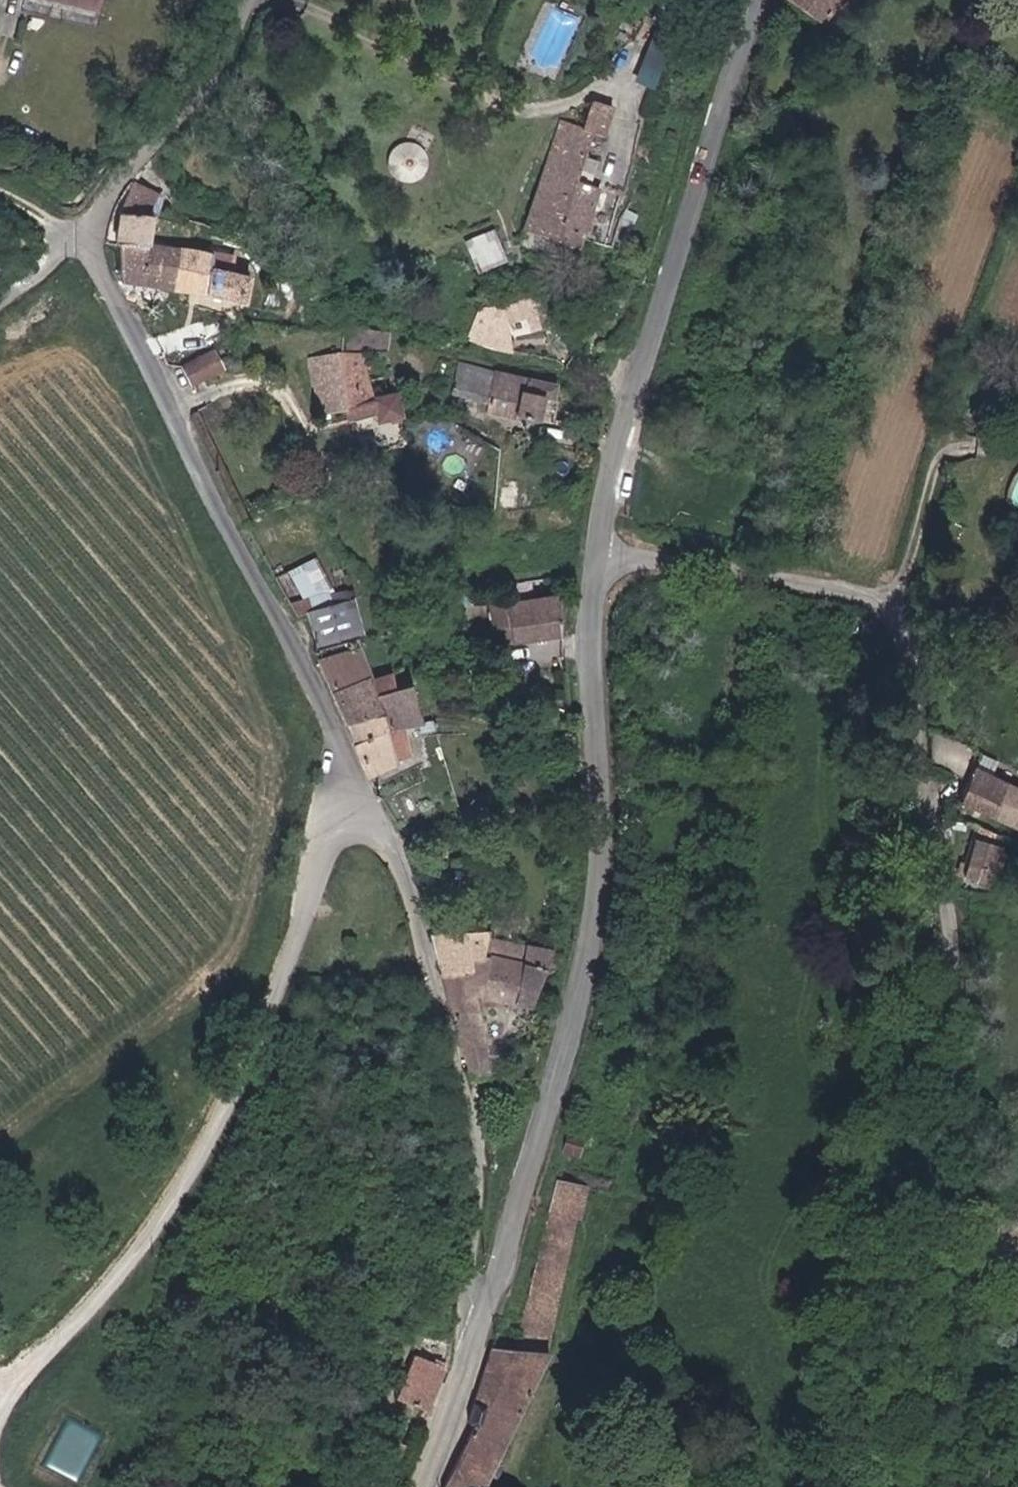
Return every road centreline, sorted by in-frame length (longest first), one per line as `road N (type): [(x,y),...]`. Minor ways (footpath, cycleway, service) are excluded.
road 1 (unclassified): [(1017,1254),(963,1090),(966,927),(939,852),(913,629),(882,598),(843,585),(601,550)]
road 2 (unclassified): [(245,0),(221,53),(124,185),(107,216),(103,257),(187,441),(309,667),(357,780)]
road 3 (tertiary): [(601,550),(595,630),(608,830),(595,960),(469,1378)]
road 4 (unclassified): [(357,780),(328,827),(312,898),(249,1070),(180,1198),(0,1424)]
road 5 (unclassified): [(357,780),(420,912),(478,1115),(469,1378)]
road 6 (tertiary): [(768,0),(659,332),(601,550)]

